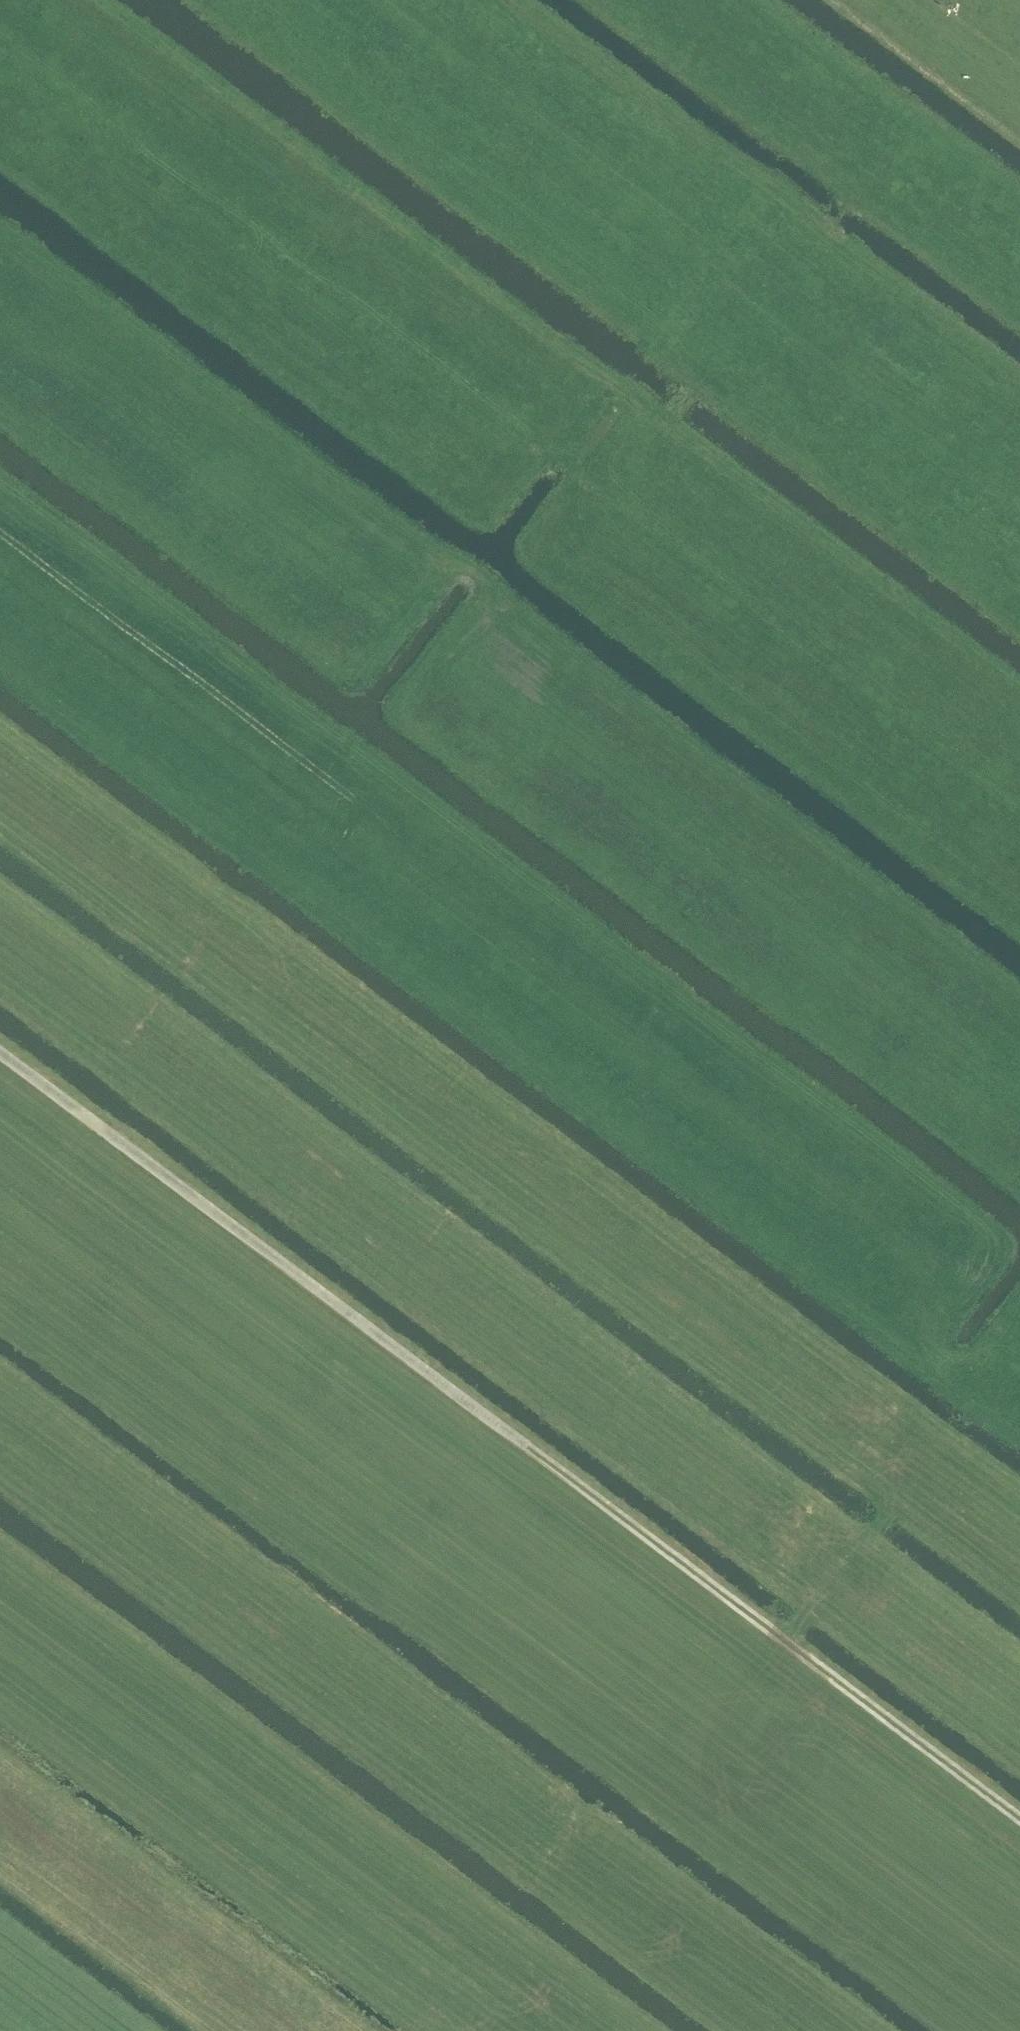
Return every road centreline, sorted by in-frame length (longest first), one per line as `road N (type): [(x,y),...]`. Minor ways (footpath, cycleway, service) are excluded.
road 1 (track): [(0,1053),(1019,1819)]

